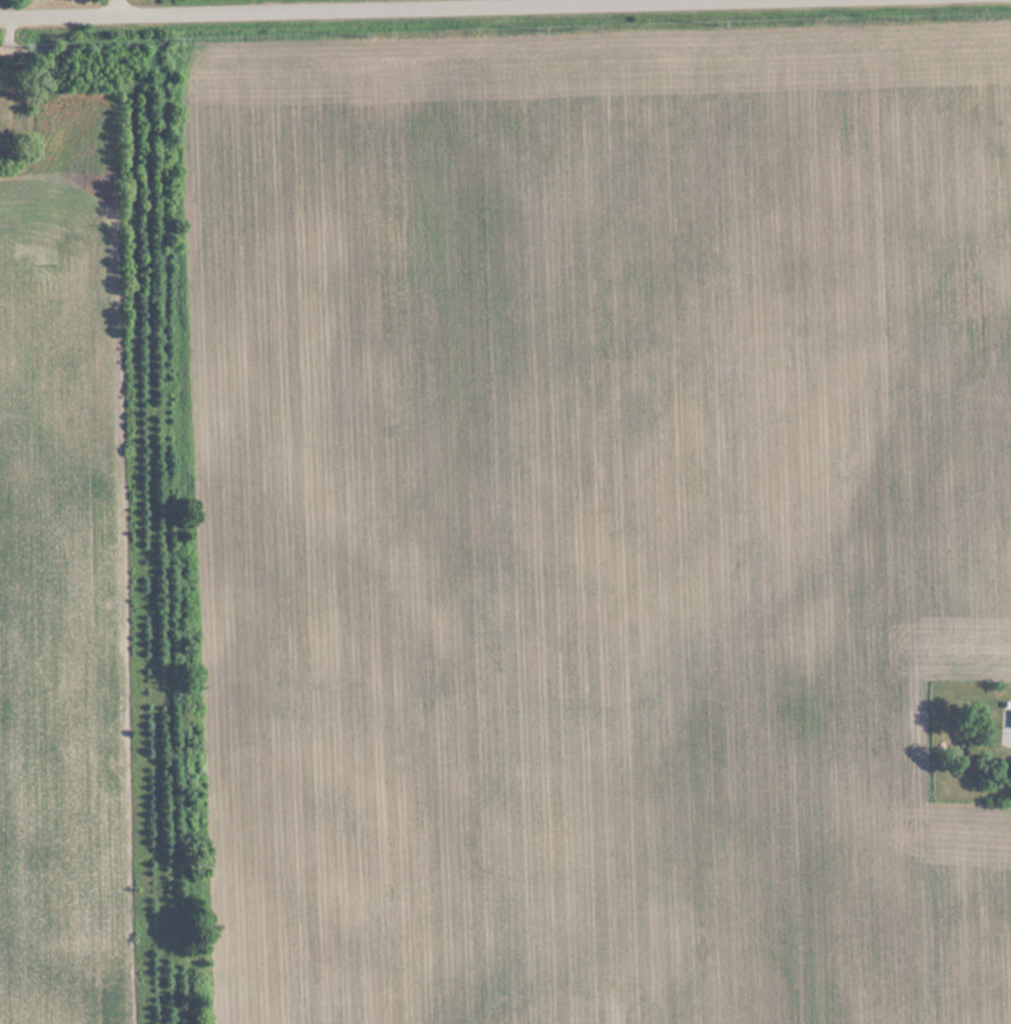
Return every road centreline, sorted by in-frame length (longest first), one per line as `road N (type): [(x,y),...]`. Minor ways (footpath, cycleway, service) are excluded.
road 1 (residential): [(0,22),(880,0)]

